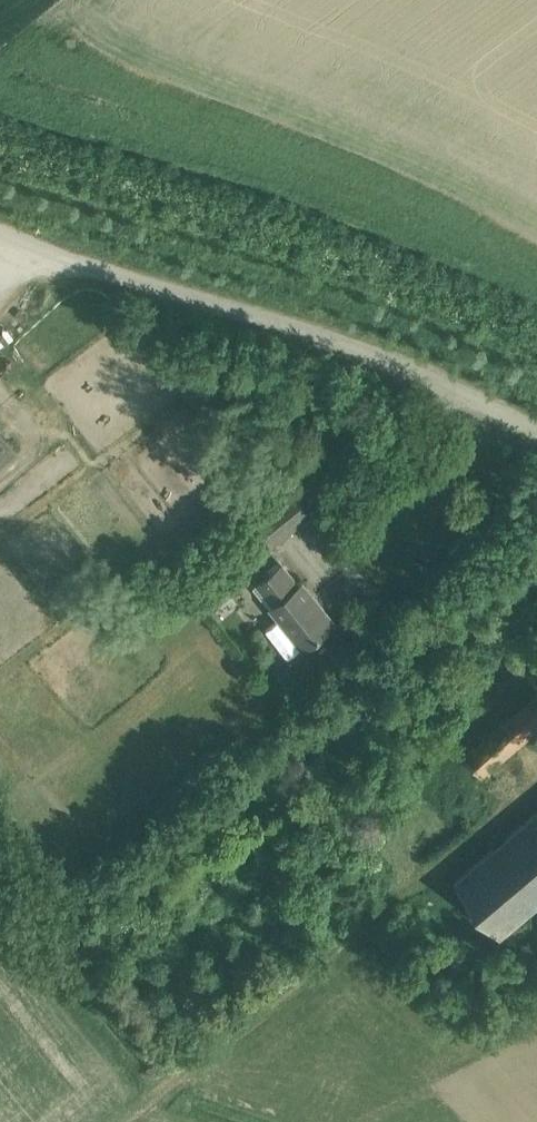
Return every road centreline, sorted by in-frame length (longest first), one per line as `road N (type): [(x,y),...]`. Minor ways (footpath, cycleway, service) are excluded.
road 1 (unclassified): [(536,426),(380,357),(98,271),(0,231)]

